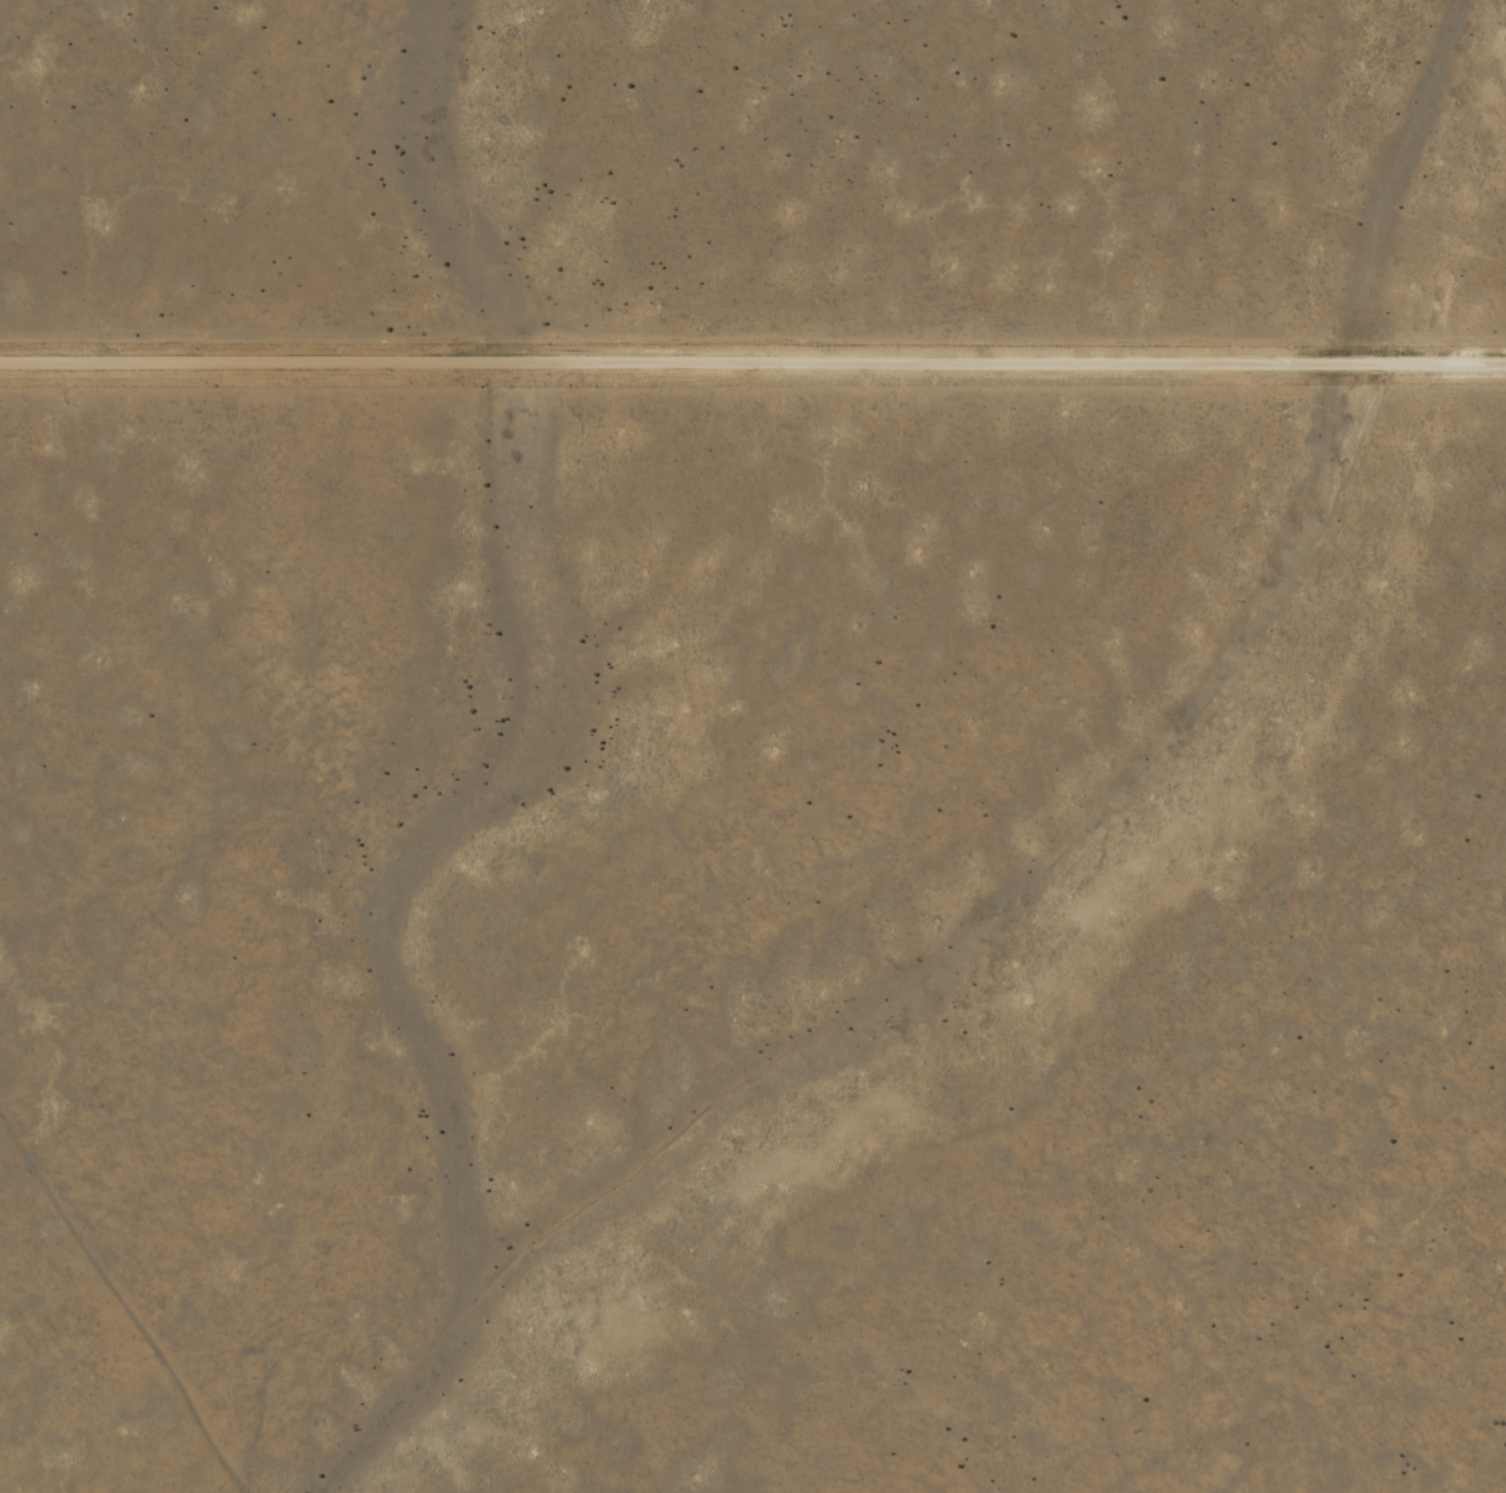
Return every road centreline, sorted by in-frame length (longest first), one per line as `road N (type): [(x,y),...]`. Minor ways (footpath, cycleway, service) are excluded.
road 1 (residential): [(0,368),(1505,357)]
road 2 (residential): [(1350,0),(1330,358)]

